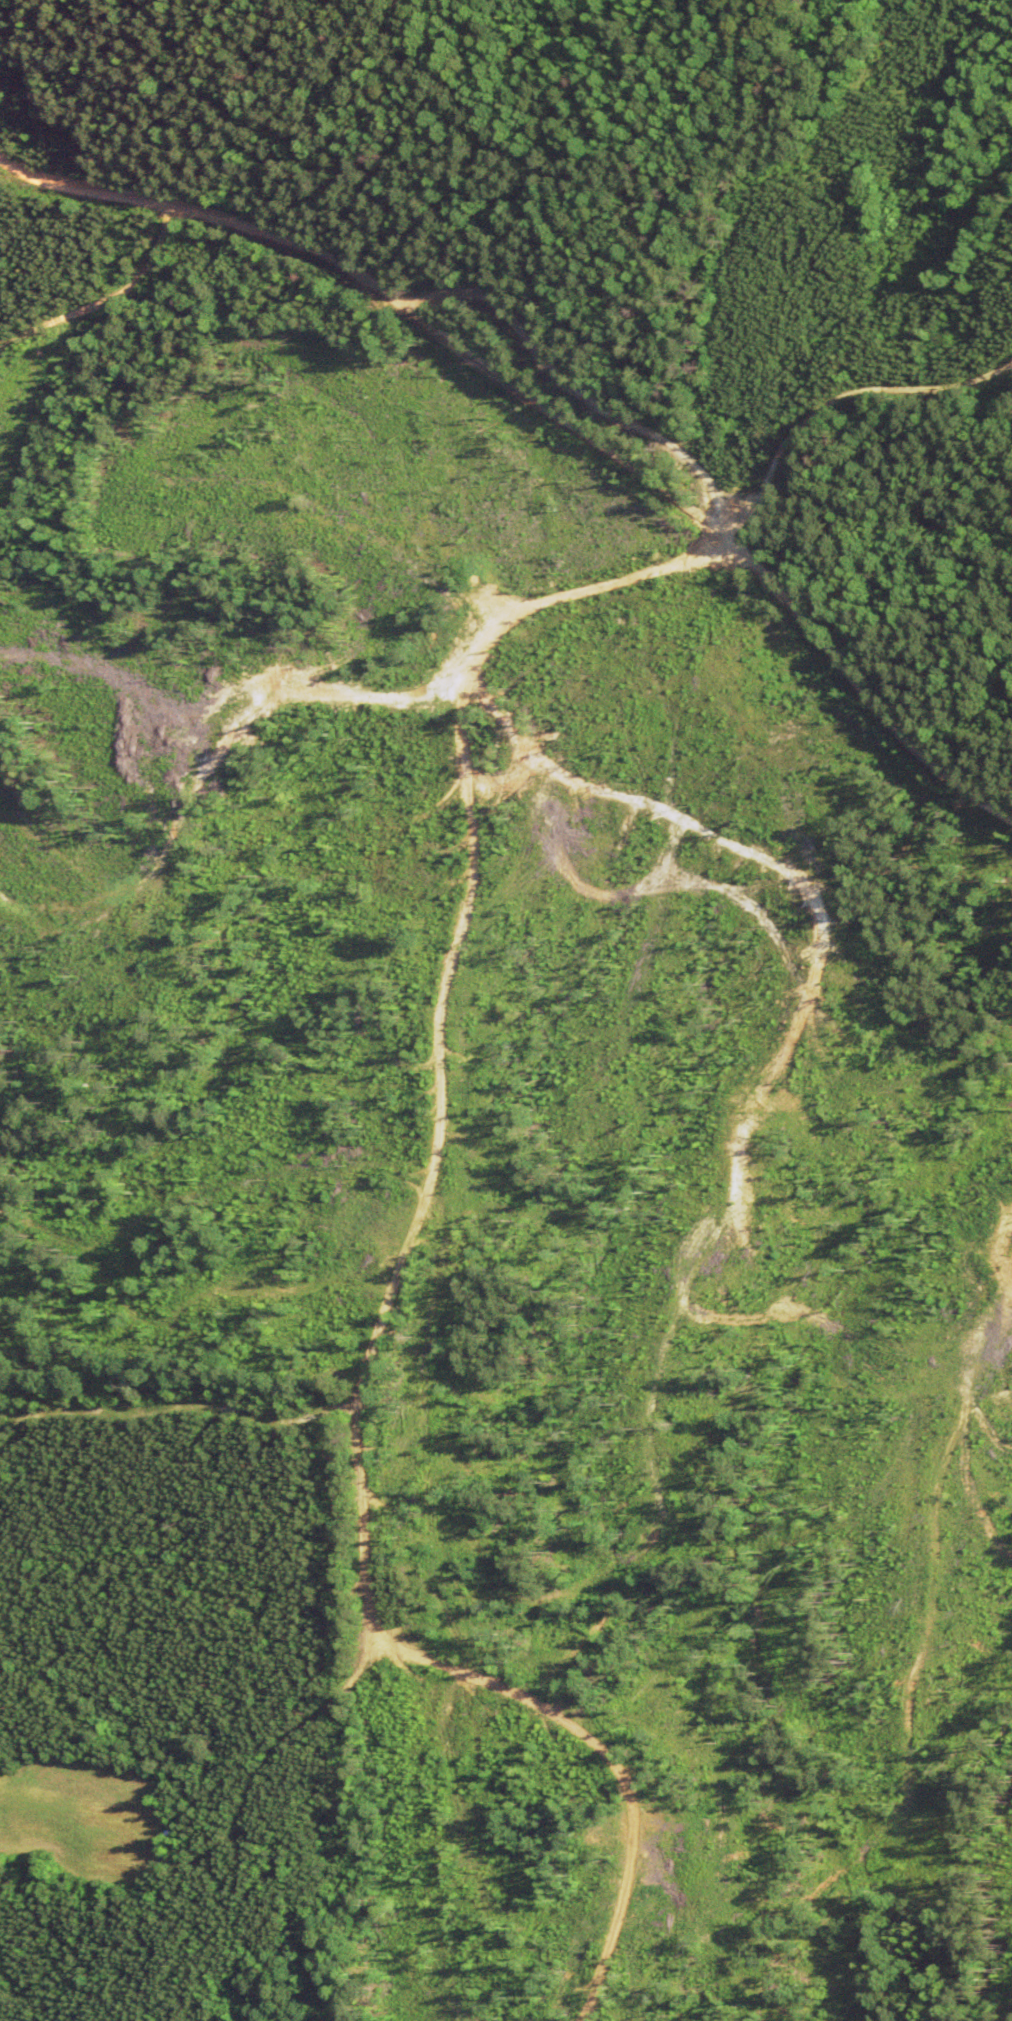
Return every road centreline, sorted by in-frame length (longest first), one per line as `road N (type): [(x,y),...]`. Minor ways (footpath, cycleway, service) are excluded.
road 1 (residential): [(0,0),(197,63),(411,204),(644,433),(740,486),(855,522),(1011,533)]

